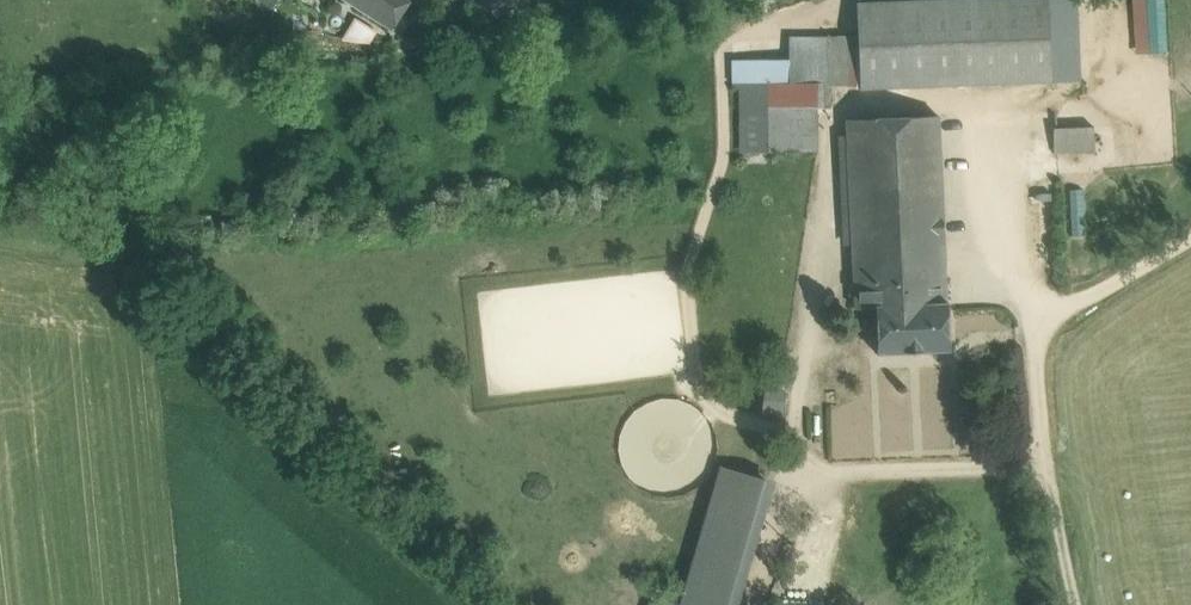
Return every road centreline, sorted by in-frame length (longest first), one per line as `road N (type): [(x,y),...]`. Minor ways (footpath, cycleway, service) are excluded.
road 1 (unclassified): [(1190,233),(1044,319),(1030,341),(1043,462)]
road 2 (track): [(1043,462),(1076,604)]

